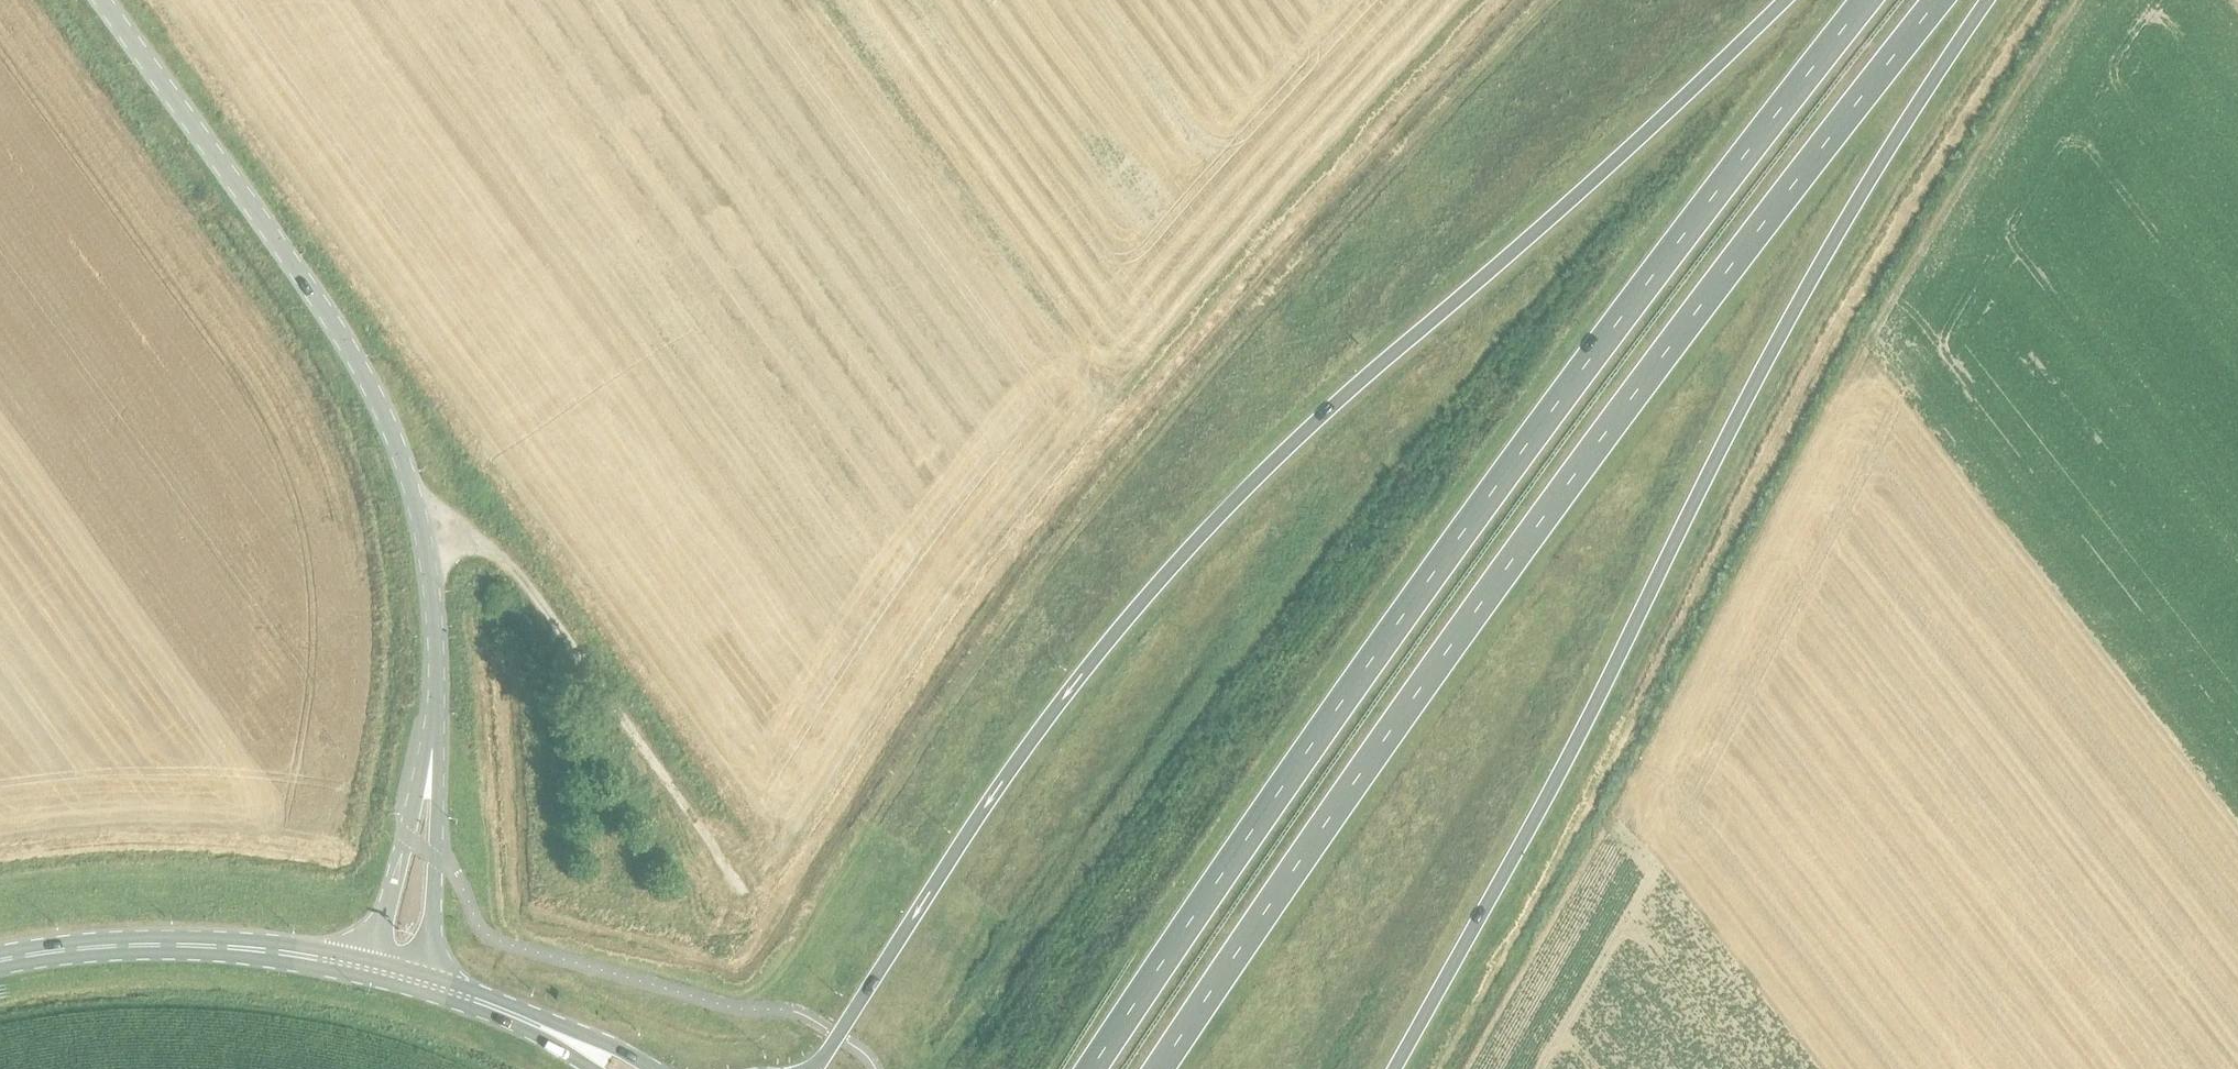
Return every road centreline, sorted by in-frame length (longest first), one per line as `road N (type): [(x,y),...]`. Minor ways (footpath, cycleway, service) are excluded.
road 1 (trunk): [(1784,0),(1613,164),(1341,396),(1178,560),(1048,719),(810,1068)]
road 2 (trunk): [(1160,1068),(1511,561),(1939,0)]
road 3 (trunk): [(1865,0),(1460,535),(1092,1068)]
road 4 (trunk): [(1393,1068),(1529,831),(1812,278),(1986,0)]
road 5 (tertiary): [(432,747),(435,678),(426,578),(388,419),(347,339),(97,0)]
road 6 (secondary): [(361,967),(154,944),(0,961)]
road 7 (tertiary): [(419,985),(436,857),(432,747)]
road 8 (tertiary): [(432,747),(361,967)]
road 9 (secondary): [(419,985),(567,1038)]

